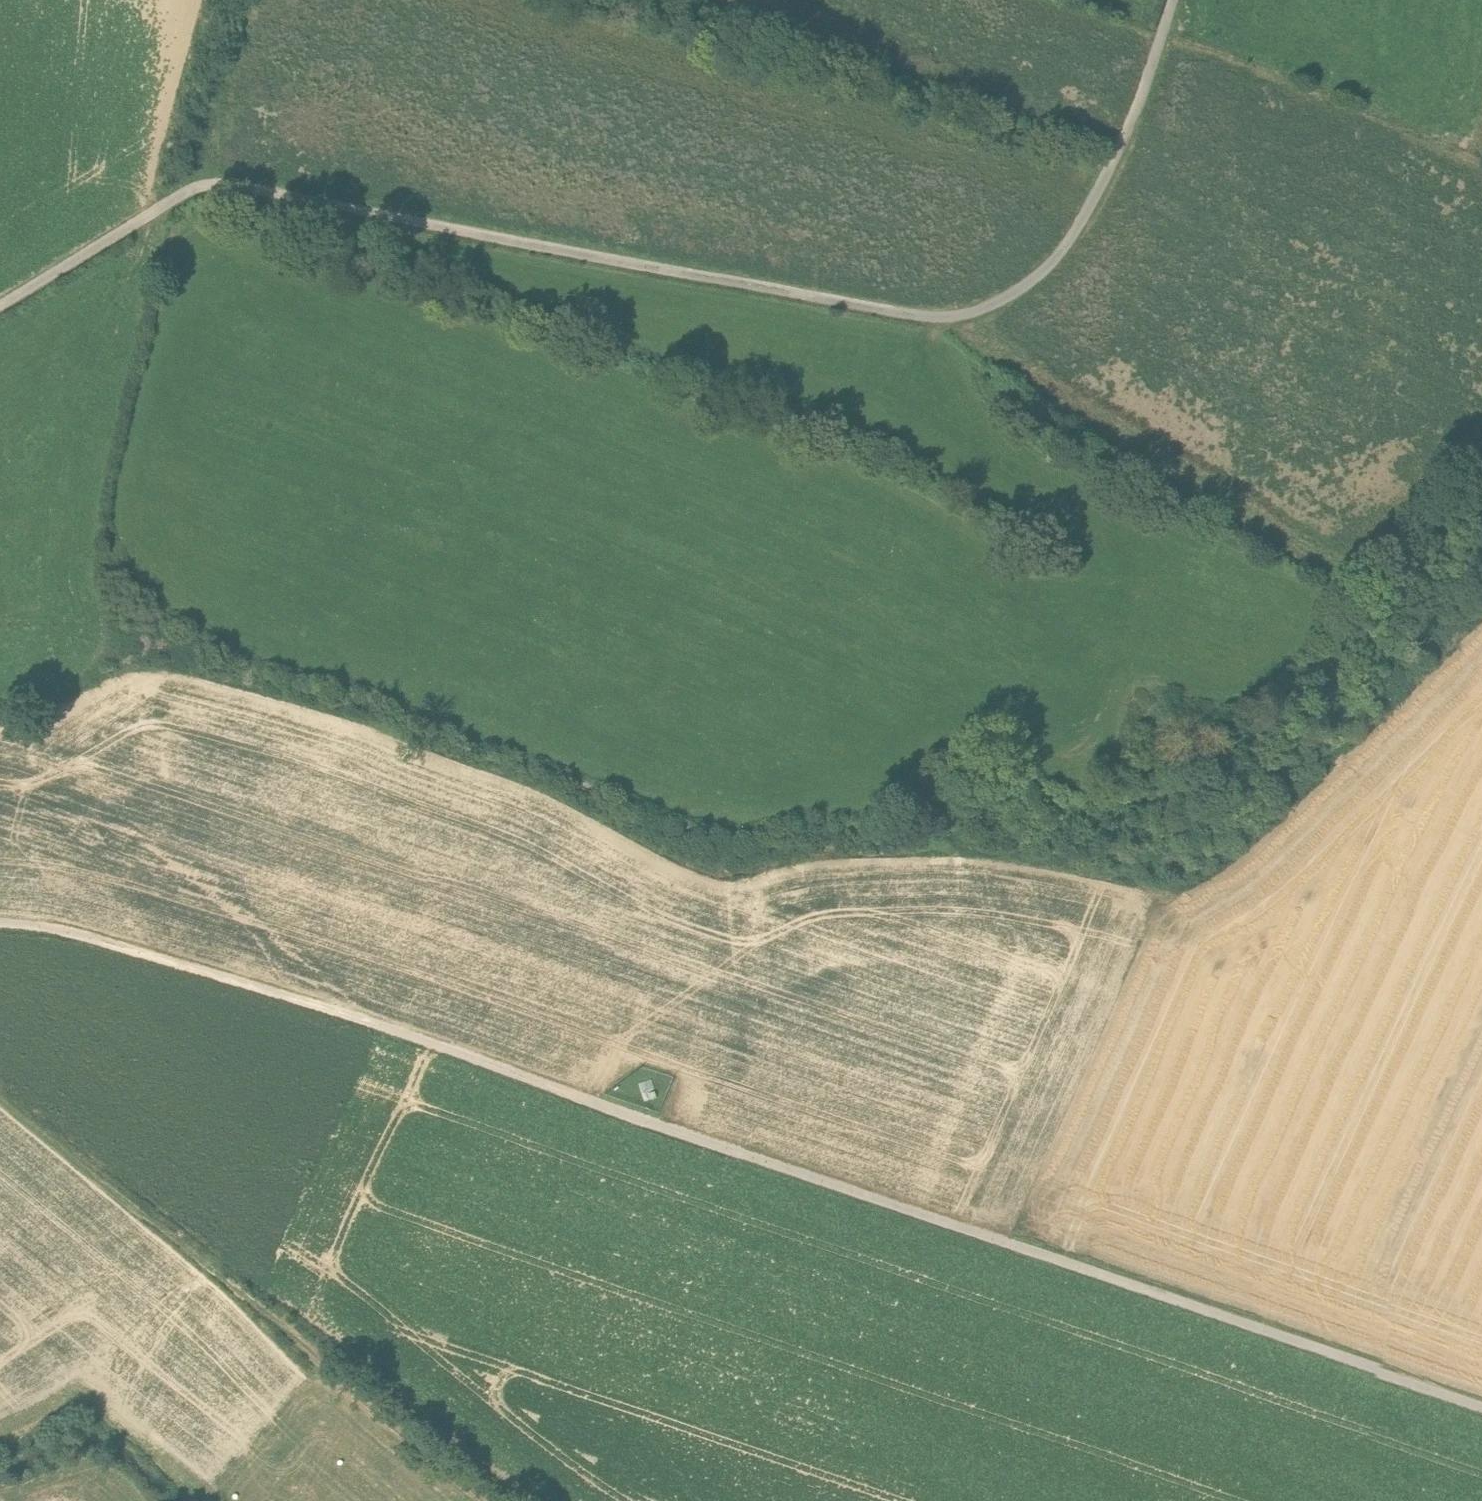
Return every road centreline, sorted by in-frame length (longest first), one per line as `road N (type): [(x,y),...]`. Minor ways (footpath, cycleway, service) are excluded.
road 1 (unclassified): [(0,922),(121,945),(1481,1402)]
road 2 (unclassified): [(1169,0),(1135,108),(1082,212),(1024,285),(957,316),(907,316),(218,184),(195,187),(0,305)]

